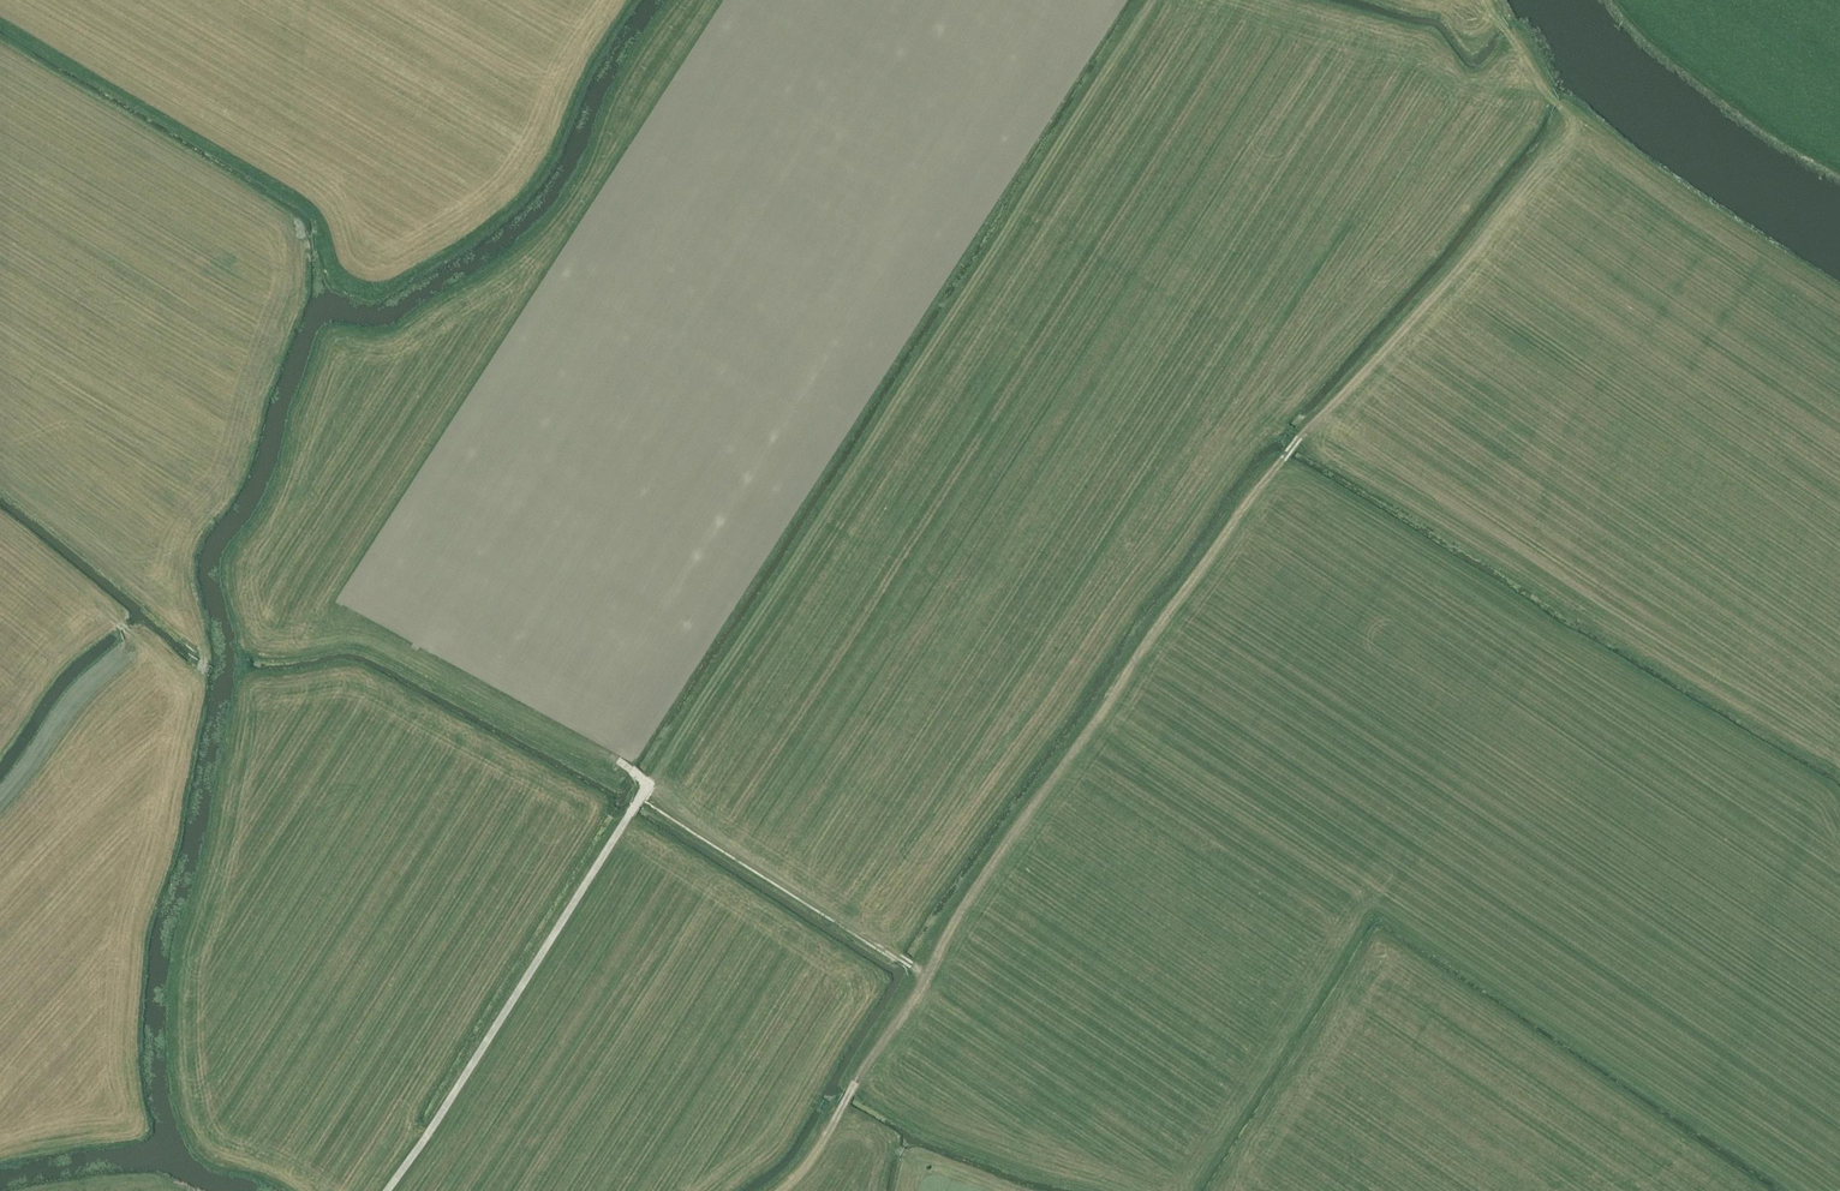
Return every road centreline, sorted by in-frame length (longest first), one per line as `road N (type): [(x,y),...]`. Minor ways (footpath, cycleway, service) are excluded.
road 1 (track): [(778,1190),(805,1167),(917,989),(914,969),(639,799)]
road 2 (track): [(388,1190),(648,786)]

